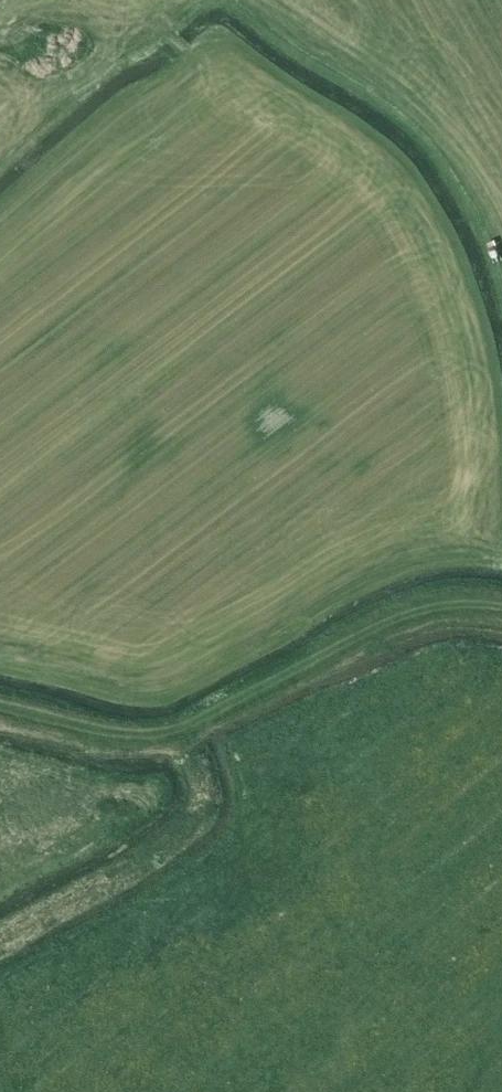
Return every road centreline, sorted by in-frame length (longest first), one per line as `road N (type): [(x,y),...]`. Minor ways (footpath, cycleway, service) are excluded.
road 1 (track): [(501,616),(442,611),(394,624),(196,729),(146,739),(0,708)]
road 2 (track): [(0,925),(199,817),(206,792),(196,729)]

